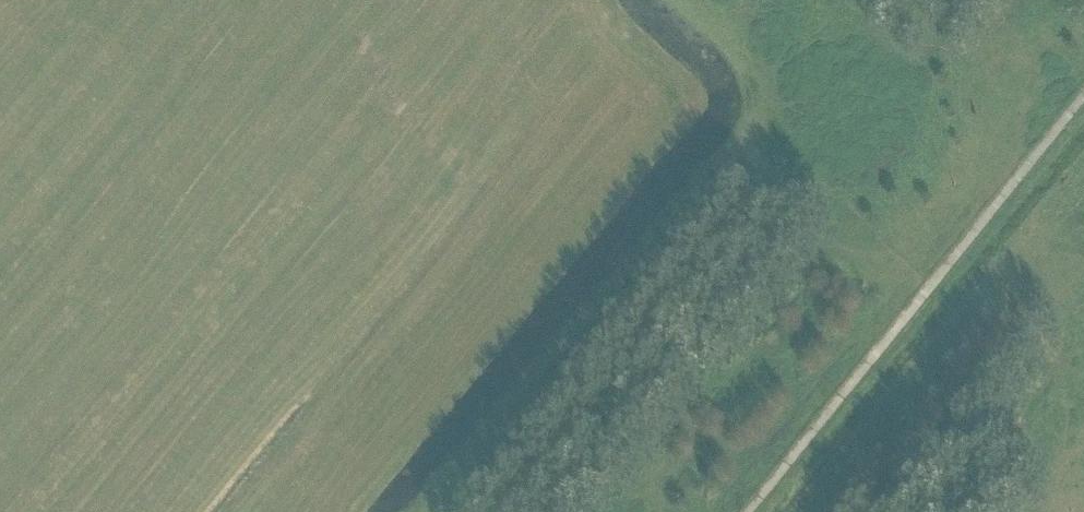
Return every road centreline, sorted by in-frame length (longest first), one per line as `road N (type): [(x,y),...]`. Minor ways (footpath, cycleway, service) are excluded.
road 1 (track): [(1083,93),(748,511)]

